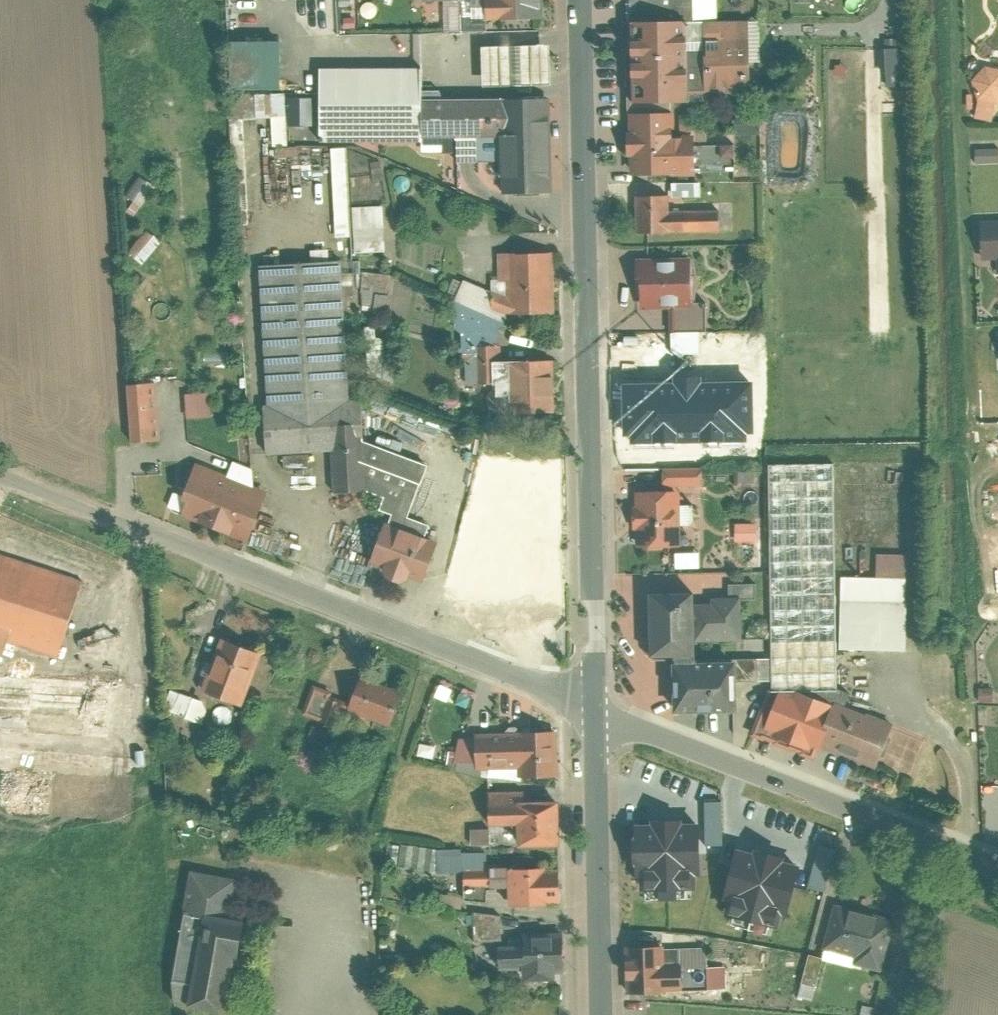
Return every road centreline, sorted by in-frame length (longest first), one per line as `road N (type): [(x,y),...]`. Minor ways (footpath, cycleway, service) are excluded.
road 1 (tertiary): [(579,0),(594,706)]
road 2 (residential): [(594,706),(0,468)]
road 3 (residential): [(594,706),(997,856)]
road 4 (tertiary): [(594,706),(595,1014)]

